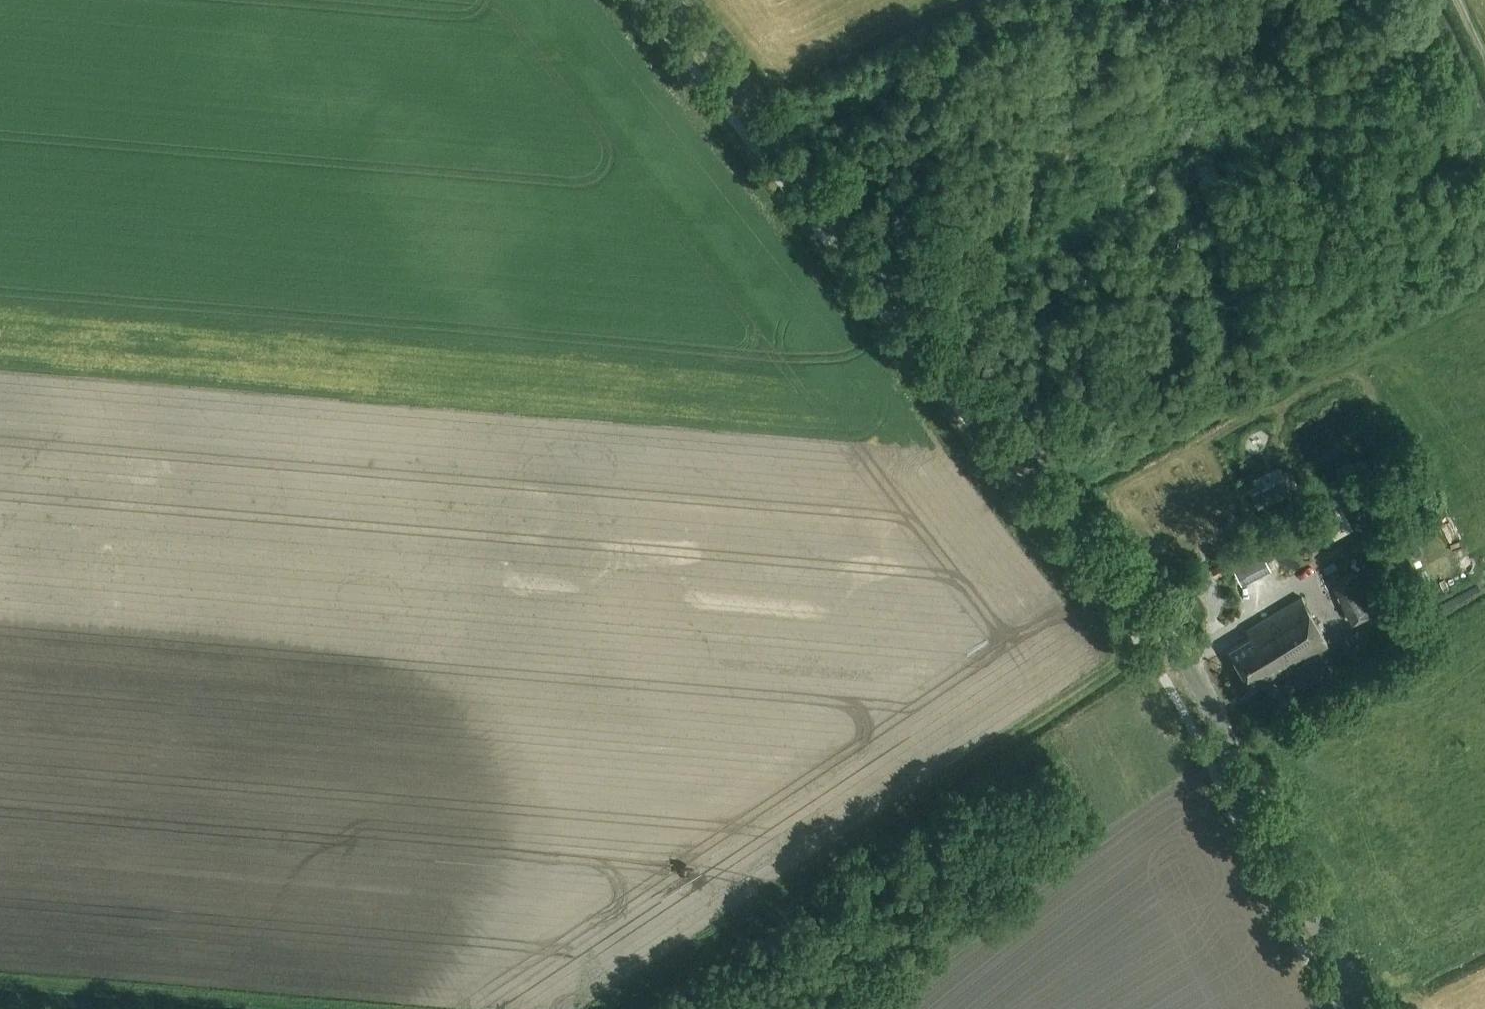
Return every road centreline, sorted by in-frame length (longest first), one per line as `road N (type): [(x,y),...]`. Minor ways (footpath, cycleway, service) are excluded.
road 1 (tertiary): [(671,0),(1116,566),(1208,704),(1322,930),(1376,1008)]

